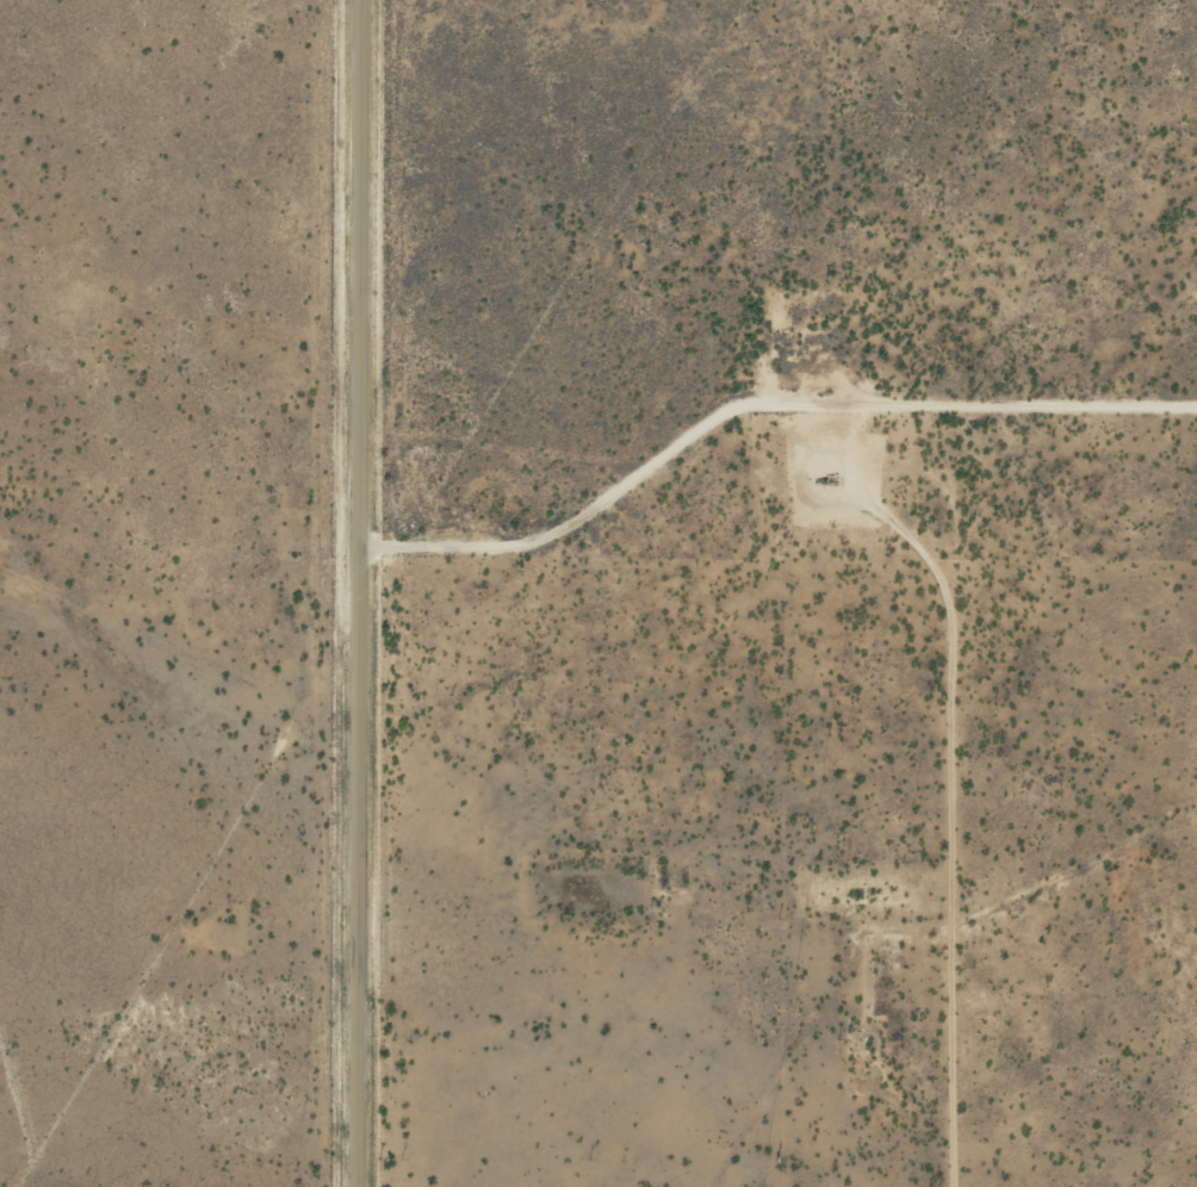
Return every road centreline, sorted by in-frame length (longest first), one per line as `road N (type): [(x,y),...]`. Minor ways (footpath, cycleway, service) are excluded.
road 1 (tertiary): [(353,1186),(338,0)]
road 2 (residential): [(957,1186),(961,480),(897,464)]

